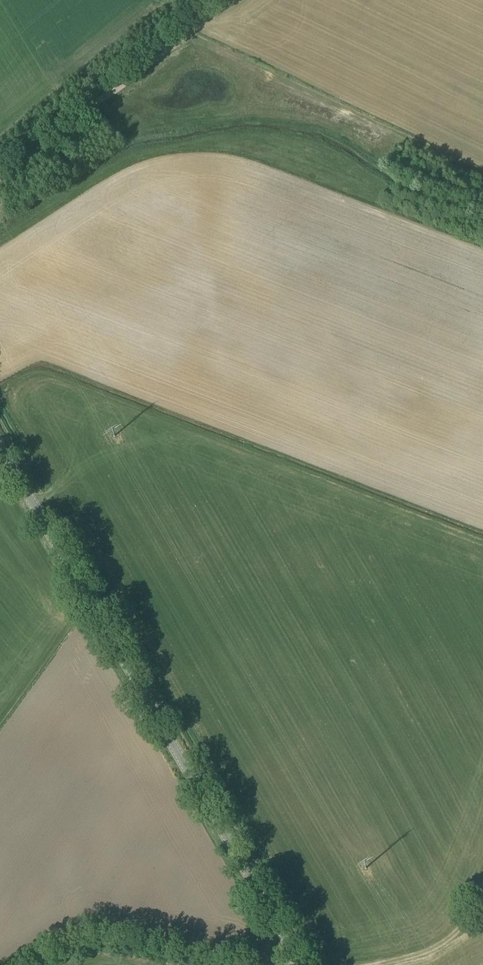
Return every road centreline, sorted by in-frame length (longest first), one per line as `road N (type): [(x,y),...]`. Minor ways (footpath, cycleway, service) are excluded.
road 1 (secondary): [(298,964),(0,451)]
road 2 (track): [(45,964),(89,943),(223,964)]

